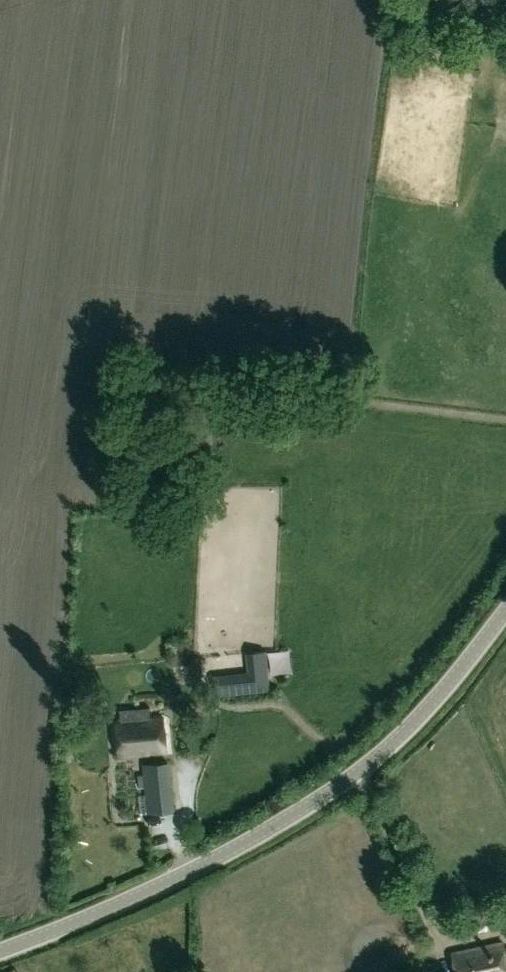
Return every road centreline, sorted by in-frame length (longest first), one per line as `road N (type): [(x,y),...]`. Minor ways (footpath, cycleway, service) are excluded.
road 1 (unclassified): [(0,952),(232,851),(316,800),(408,728),(505,610)]

